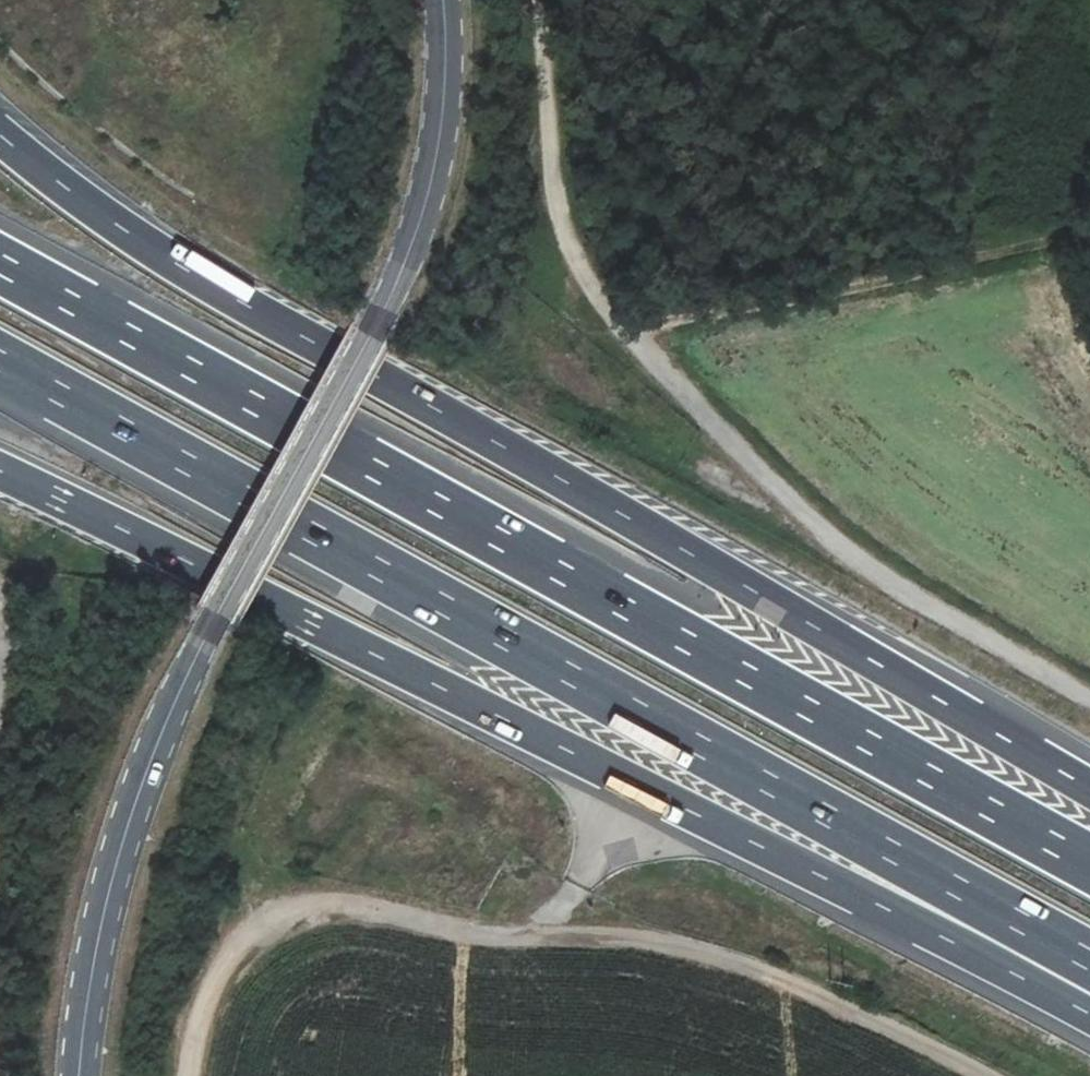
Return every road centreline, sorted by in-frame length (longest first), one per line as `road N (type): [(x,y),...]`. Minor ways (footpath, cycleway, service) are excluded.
road 1 (motorway): [(1089,788),(175,263),(0,135)]
road 2 (motorway): [(0,363),(980,900),(1089,969)]
road 3 (motorway): [(1089,864),(0,266)]
road 4 (motorway): [(0,472),(960,948),(1089,1003)]
road 5 (tertiary): [(444,0),(440,130),(421,220),(379,320),(211,628),(159,741),(122,836),(96,948),(79,1075)]
road 6 (track): [(977,1075),(781,979),(699,950),(625,938),(492,935),(327,906),(279,923),(231,963),(204,1012),(191,1075)]
road 7 (track): [(628,333),(753,464),(855,555),(1089,700)]
road 8 (track): [(1089,241),(628,333)]
road 9 (track): [(535,0),(556,199),(593,286),(628,333)]

